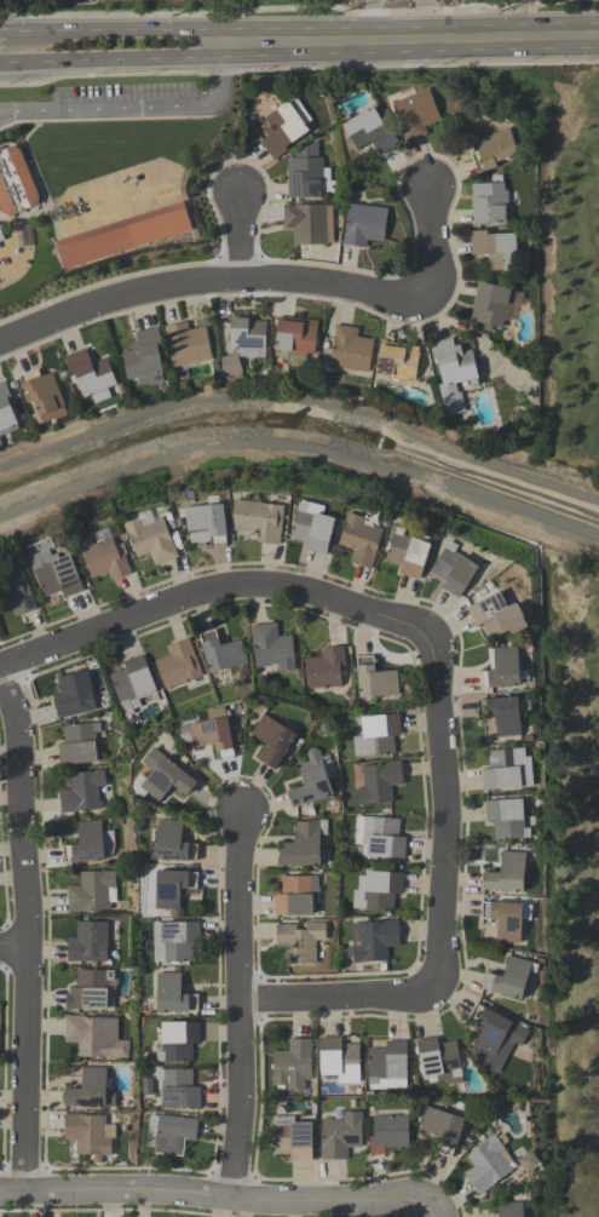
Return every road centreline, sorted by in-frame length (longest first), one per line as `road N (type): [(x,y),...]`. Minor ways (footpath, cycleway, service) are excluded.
road 1 (residential): [(0,680),(21,727),(29,955),(21,1196)]
road 2 (residential): [(0,671),(139,609),(235,587),(396,618),(426,639)]
road 3 (residential): [(0,343),(115,293),(234,281),(322,285),(398,304),(427,294)]
road 4 (tertiary): [(0,1197),(128,1192),(434,1206)]
road 5 (tertiary): [(598,37),(218,42)]
road 6 (residential): [(240,816),(235,1195)]
road 7 (residential): [(426,639),(436,664),(440,964),(432,989)]
road 8 (tertiary): [(0,62),(183,57),(218,42)]
road 9 (residential): [(240,1000),(408,998),(432,989)]
road 10 (tertiary): [(218,42),(177,28),(30,31)]

